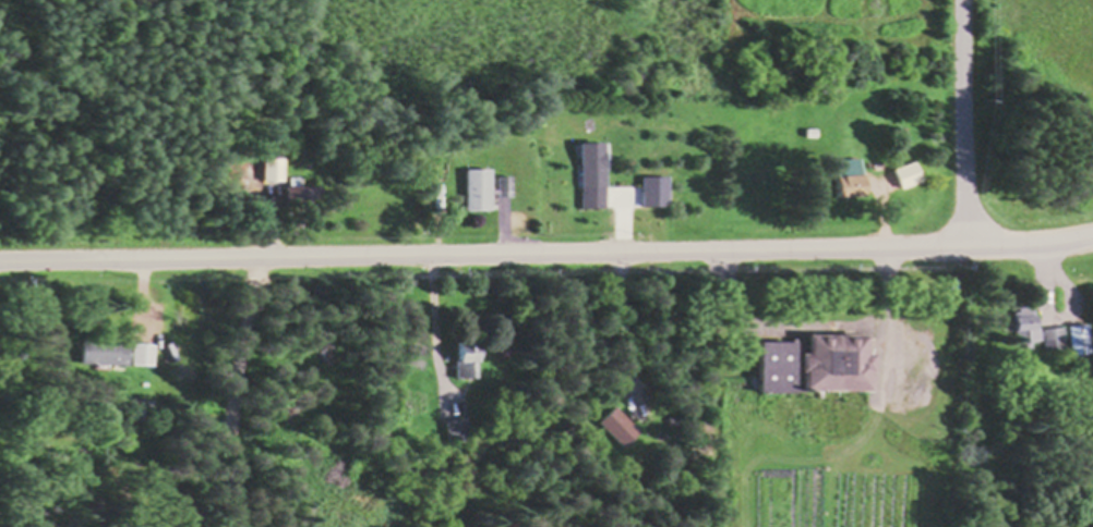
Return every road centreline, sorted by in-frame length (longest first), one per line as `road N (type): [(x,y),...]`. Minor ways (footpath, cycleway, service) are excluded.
road 1 (tertiary): [(0,258),(965,248),(1092,235)]
road 2 (residential): [(964,0),(965,248)]

